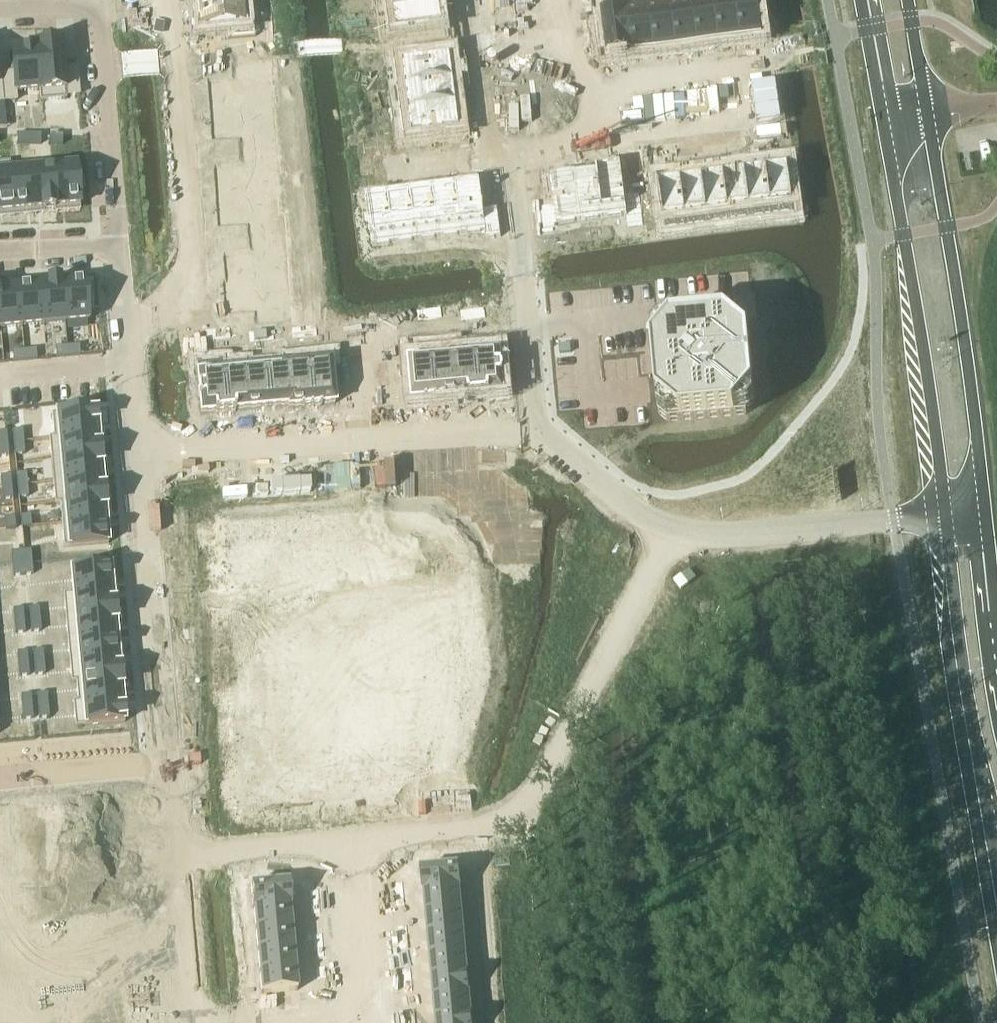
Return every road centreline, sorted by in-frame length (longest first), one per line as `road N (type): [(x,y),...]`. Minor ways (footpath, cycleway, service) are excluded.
road 1 (residential): [(947,517),(711,535),(668,527),(629,509),(534,436)]
road 2 (secondary): [(986,513),(927,112)]
road 3 (secondary): [(886,118),(947,517)]
road 4 (residential): [(534,436),(136,453)]
road 5 (residential): [(164,0),(189,308),(125,333)]
road 6 (secondary): [(947,517),(996,857)]
road 7 (residential): [(534,436),(507,159)]
road 8 (residential): [(155,655),(406,642)]
road 9 (residential): [(174,900),(155,655)]
road 10 (residential): [(118,248),(96,11)]
road 11 (residential): [(594,148),(745,128),(737,66)]
road 12 (residential): [(155,655),(136,453)]
road 13 (residential): [(186,1017),(368,1002)]
road 14 (residential): [(174,900),(0,909)]
road 15 (residential): [(586,89),(737,66)]
road 16 (residential): [(385,174),(507,159)]
road 17 (residential): [(357,882),(368,1002)]
road 18 (residential): [(136,453),(125,333)]

